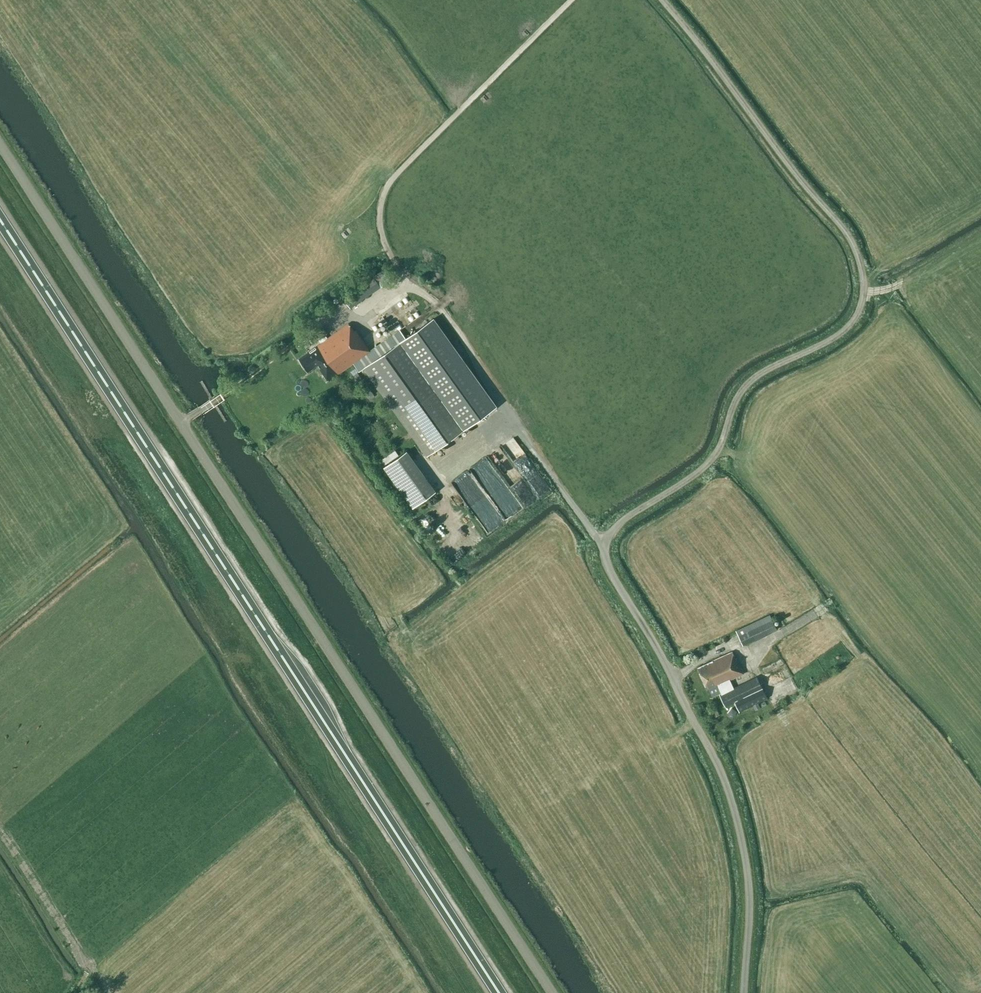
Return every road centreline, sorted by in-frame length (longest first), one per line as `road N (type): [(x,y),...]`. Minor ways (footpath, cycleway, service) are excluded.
road 1 (unclassified): [(744,992),(751,873),(736,806),(607,571),(603,545),(619,524),(703,468),(725,436),(737,394),(757,375),(843,331),(859,312),(863,274),(847,231),(661,0)]
road 2 (unclassified): [(552,992),(0,144)]
road 3 (trunk): [(499,992),(0,219)]
road 4 (track): [(603,545),(398,263),(382,225),(395,177),(574,0)]
road 5 (track): [(227,389),(342,304)]

